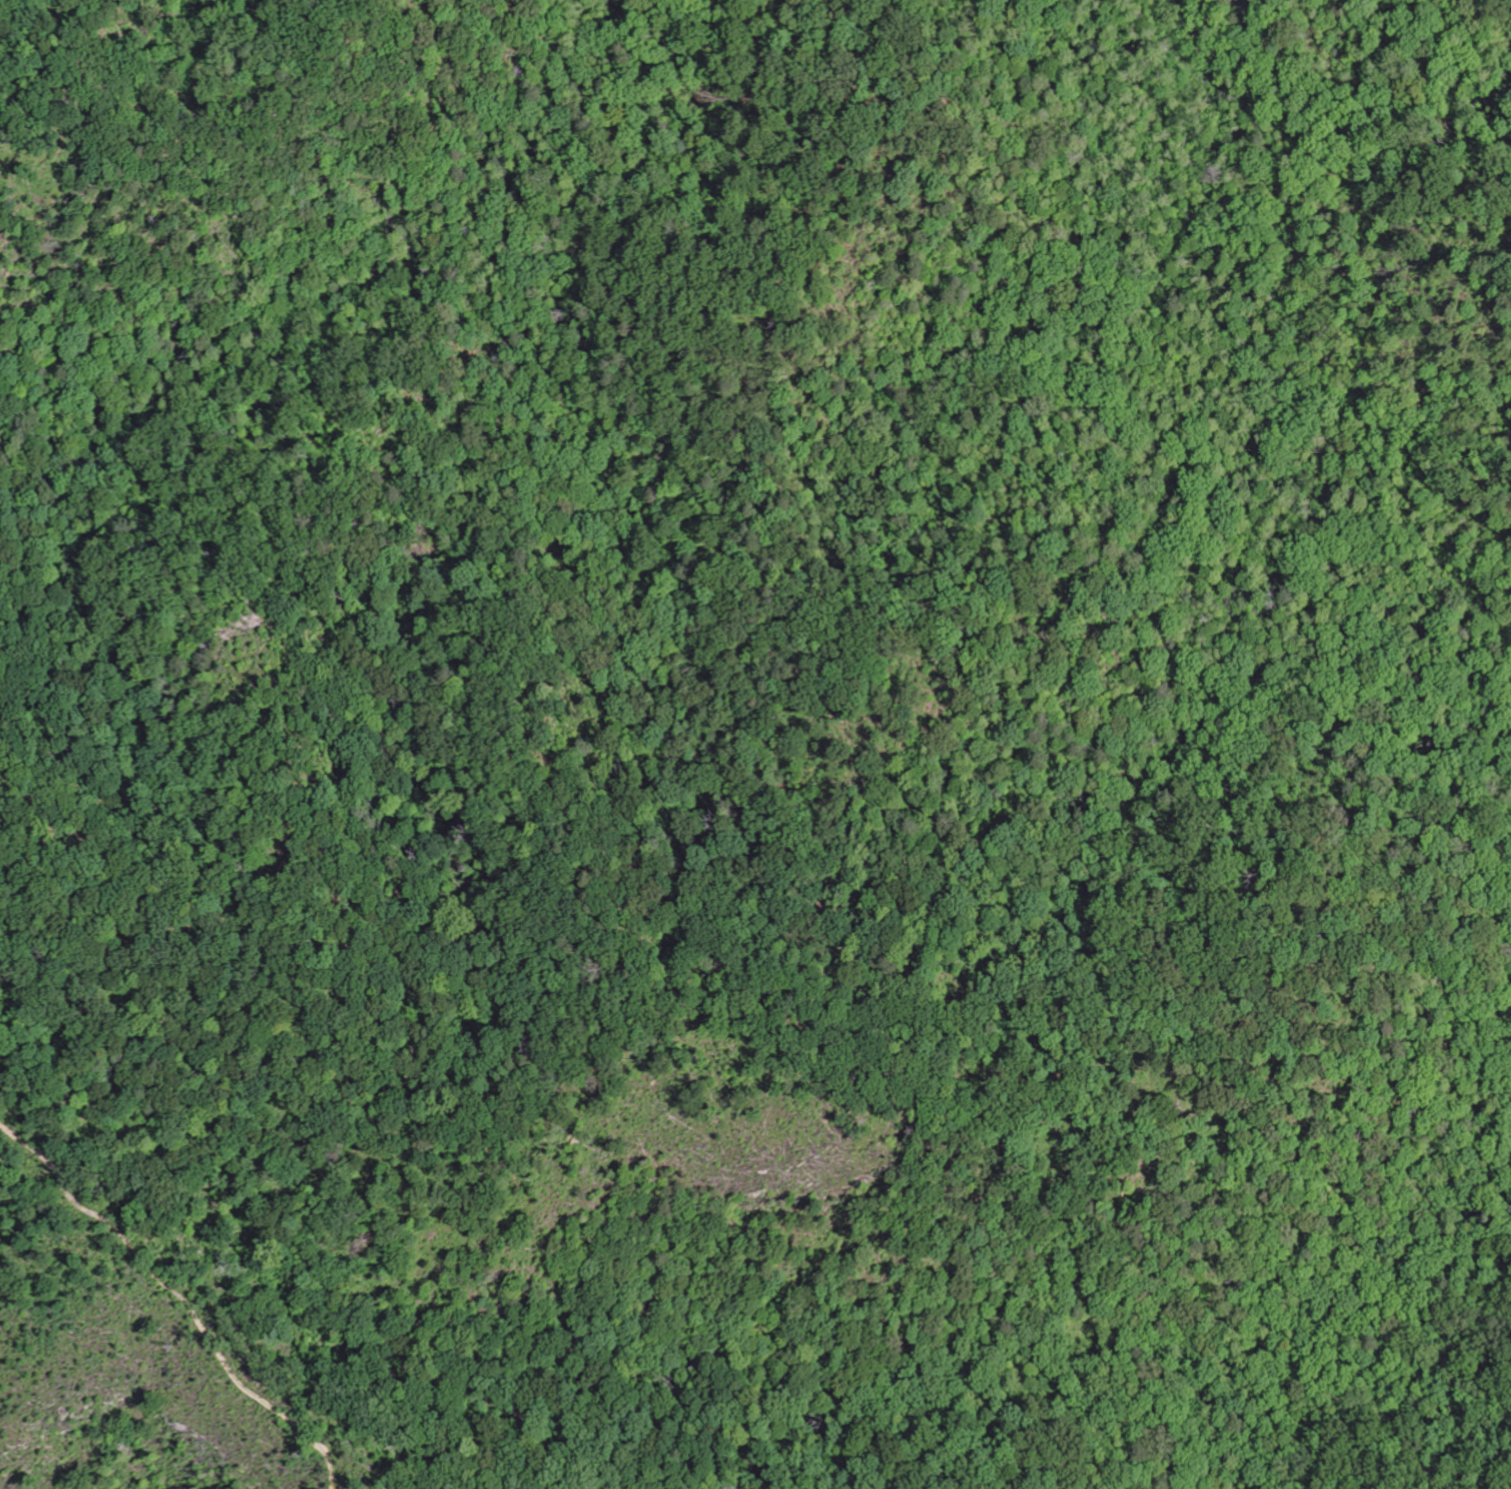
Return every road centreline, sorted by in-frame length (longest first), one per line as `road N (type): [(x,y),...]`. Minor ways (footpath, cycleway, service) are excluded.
road 1 (track): [(0,1241),(245,1451),(271,1488)]

